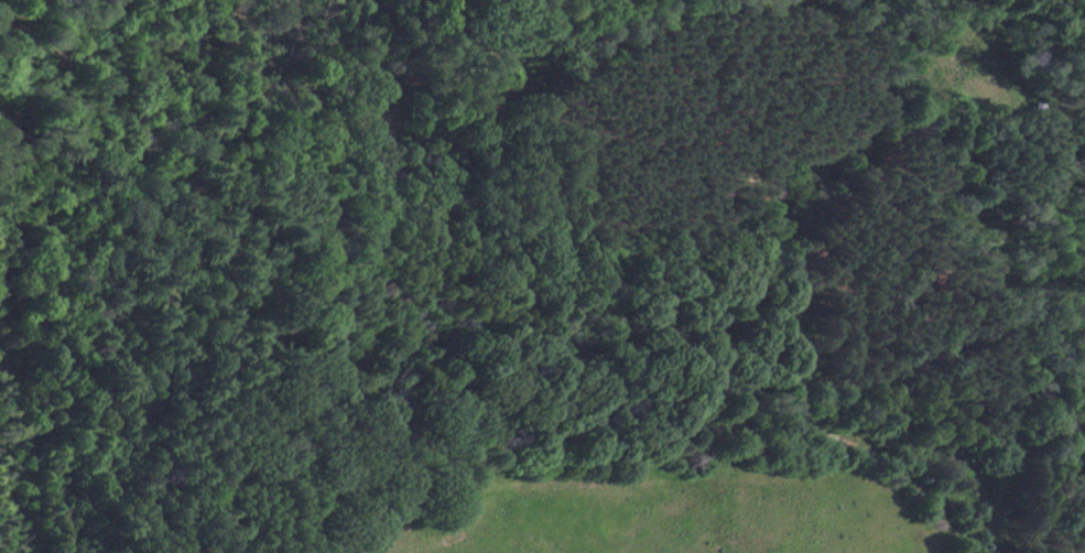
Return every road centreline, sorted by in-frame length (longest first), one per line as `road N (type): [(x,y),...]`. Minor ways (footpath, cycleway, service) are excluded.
road 1 (residential): [(296,0),(303,66),(326,115),(381,144),(415,152),(453,151),(629,42),(677,28),(723,20),(1084,24)]
road 2 (residential): [(1005,552),(963,495),(554,291),(454,174),(453,151)]

